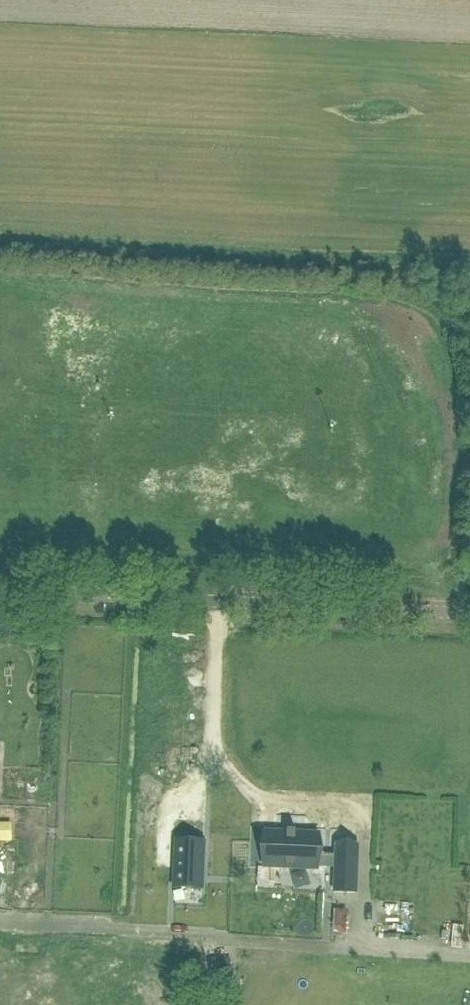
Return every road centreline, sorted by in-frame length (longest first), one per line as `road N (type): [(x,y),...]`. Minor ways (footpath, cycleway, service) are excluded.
road 1 (track): [(469,961),(0,933)]
road 2 (tertiary): [(469,612),(0,591)]

